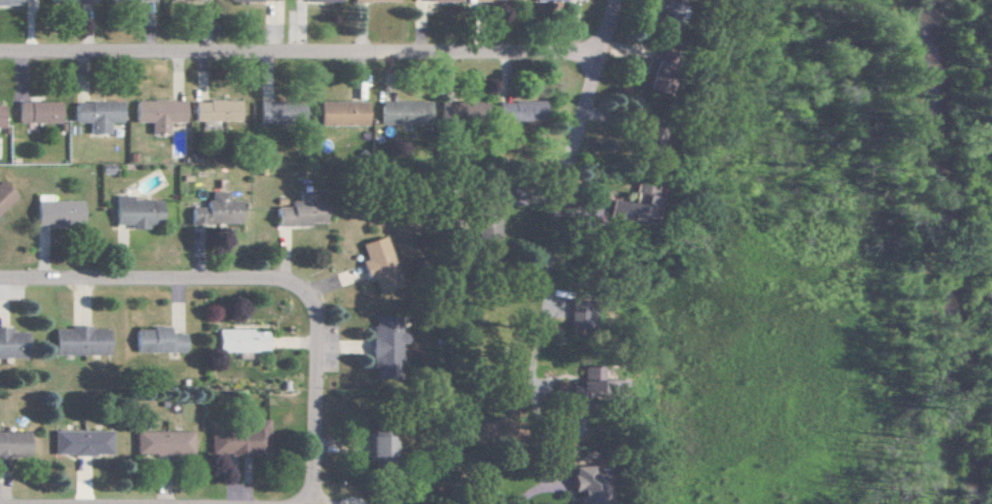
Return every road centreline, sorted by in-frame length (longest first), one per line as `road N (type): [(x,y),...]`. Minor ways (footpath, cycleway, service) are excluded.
road 1 (residential): [(601,56),(0,54)]
road 2 (residential): [(302,293),(284,285),(0,284)]
road 3 (residential): [(302,293),(319,324),(311,503)]
road 4 (residential): [(618,0),(570,174)]

